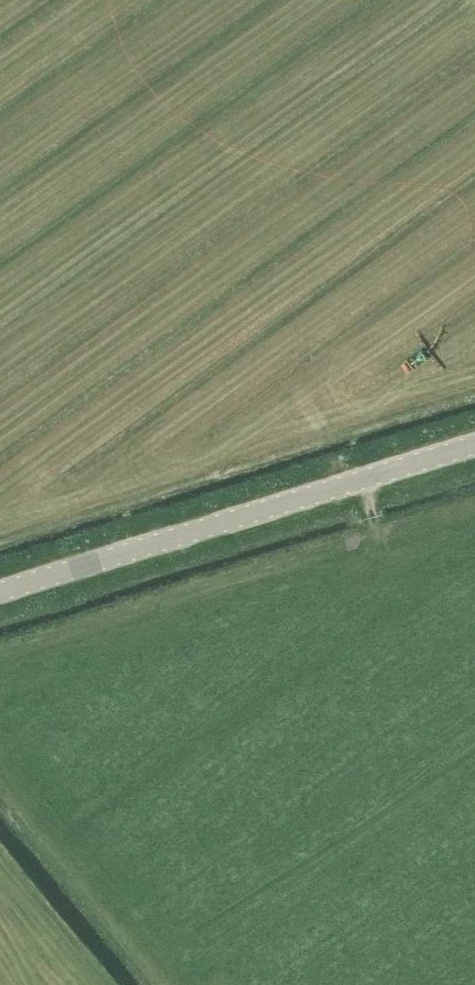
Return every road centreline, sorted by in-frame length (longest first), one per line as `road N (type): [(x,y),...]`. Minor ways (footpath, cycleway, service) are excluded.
road 1 (secondary): [(0,599),(474,447)]

